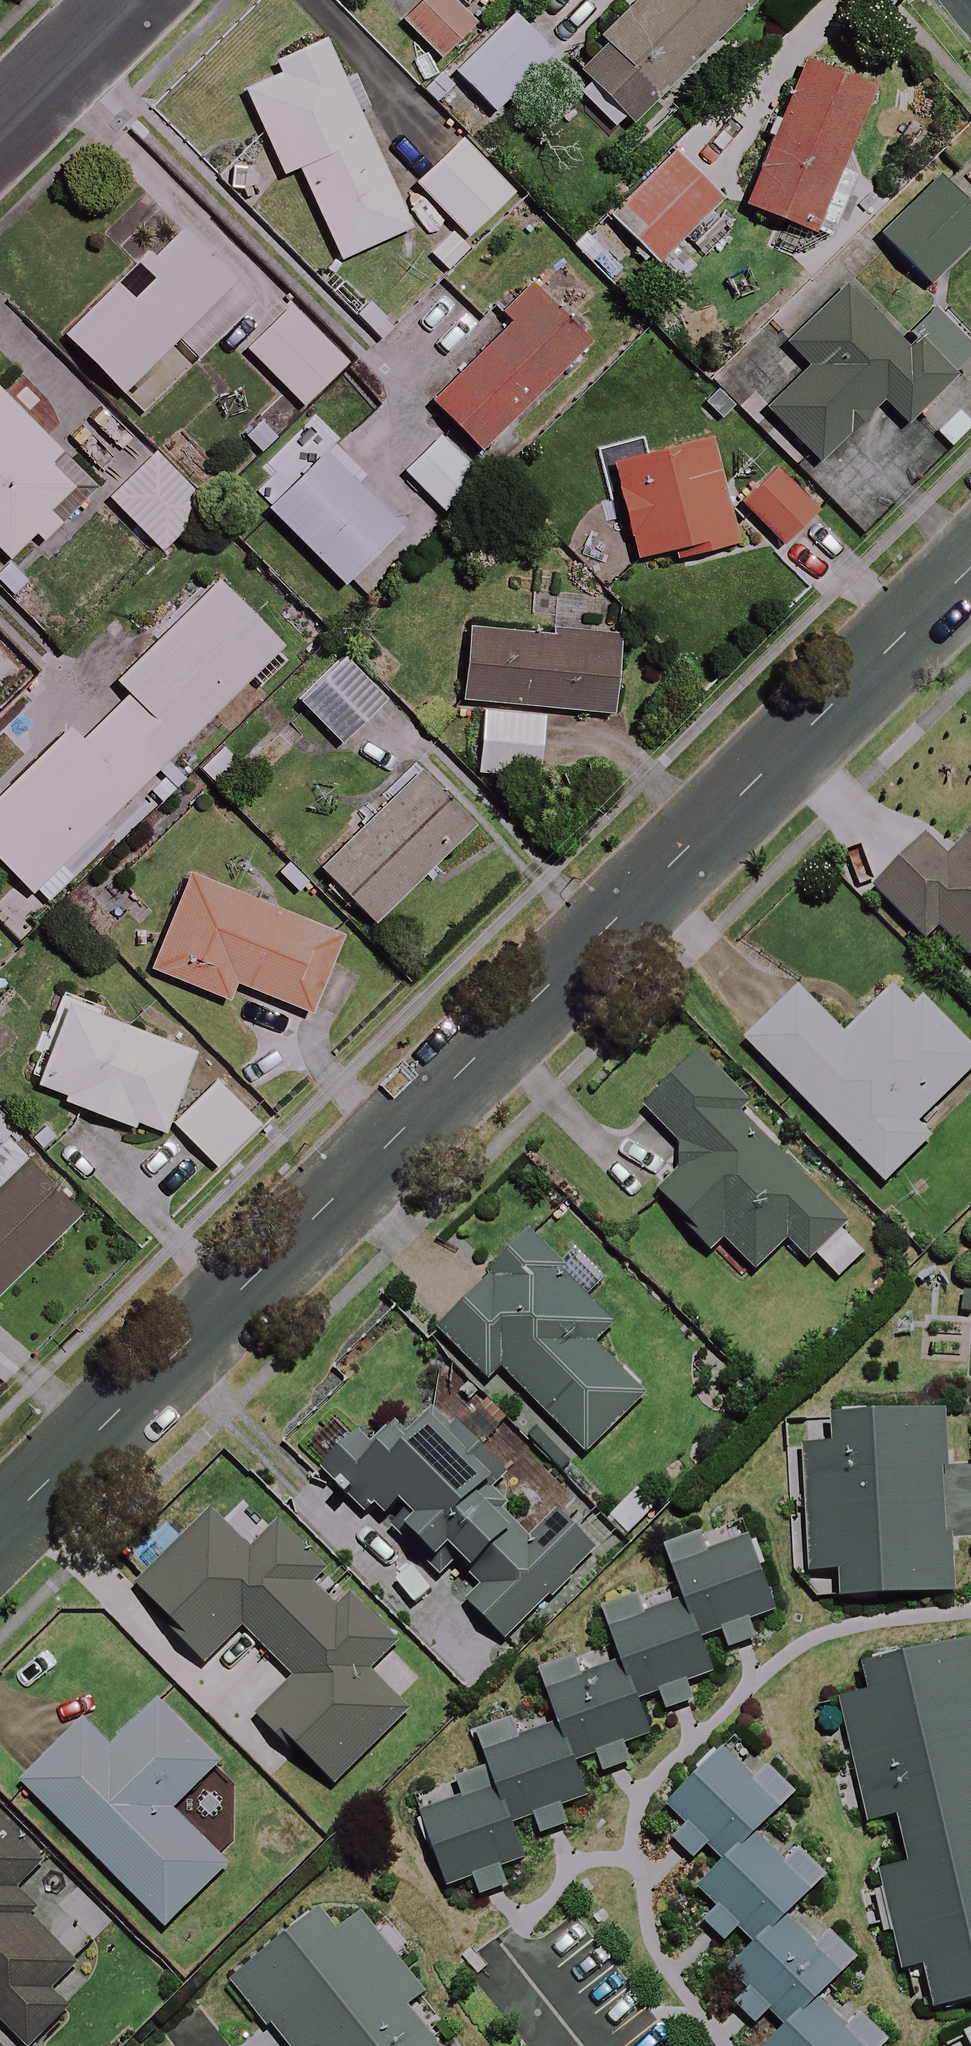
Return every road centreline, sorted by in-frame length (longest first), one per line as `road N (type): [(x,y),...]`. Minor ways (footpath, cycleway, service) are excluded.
road 1 (tertiary): [(970,568),(0,1528)]
road 2 (residential): [(0,131),(132,0)]

